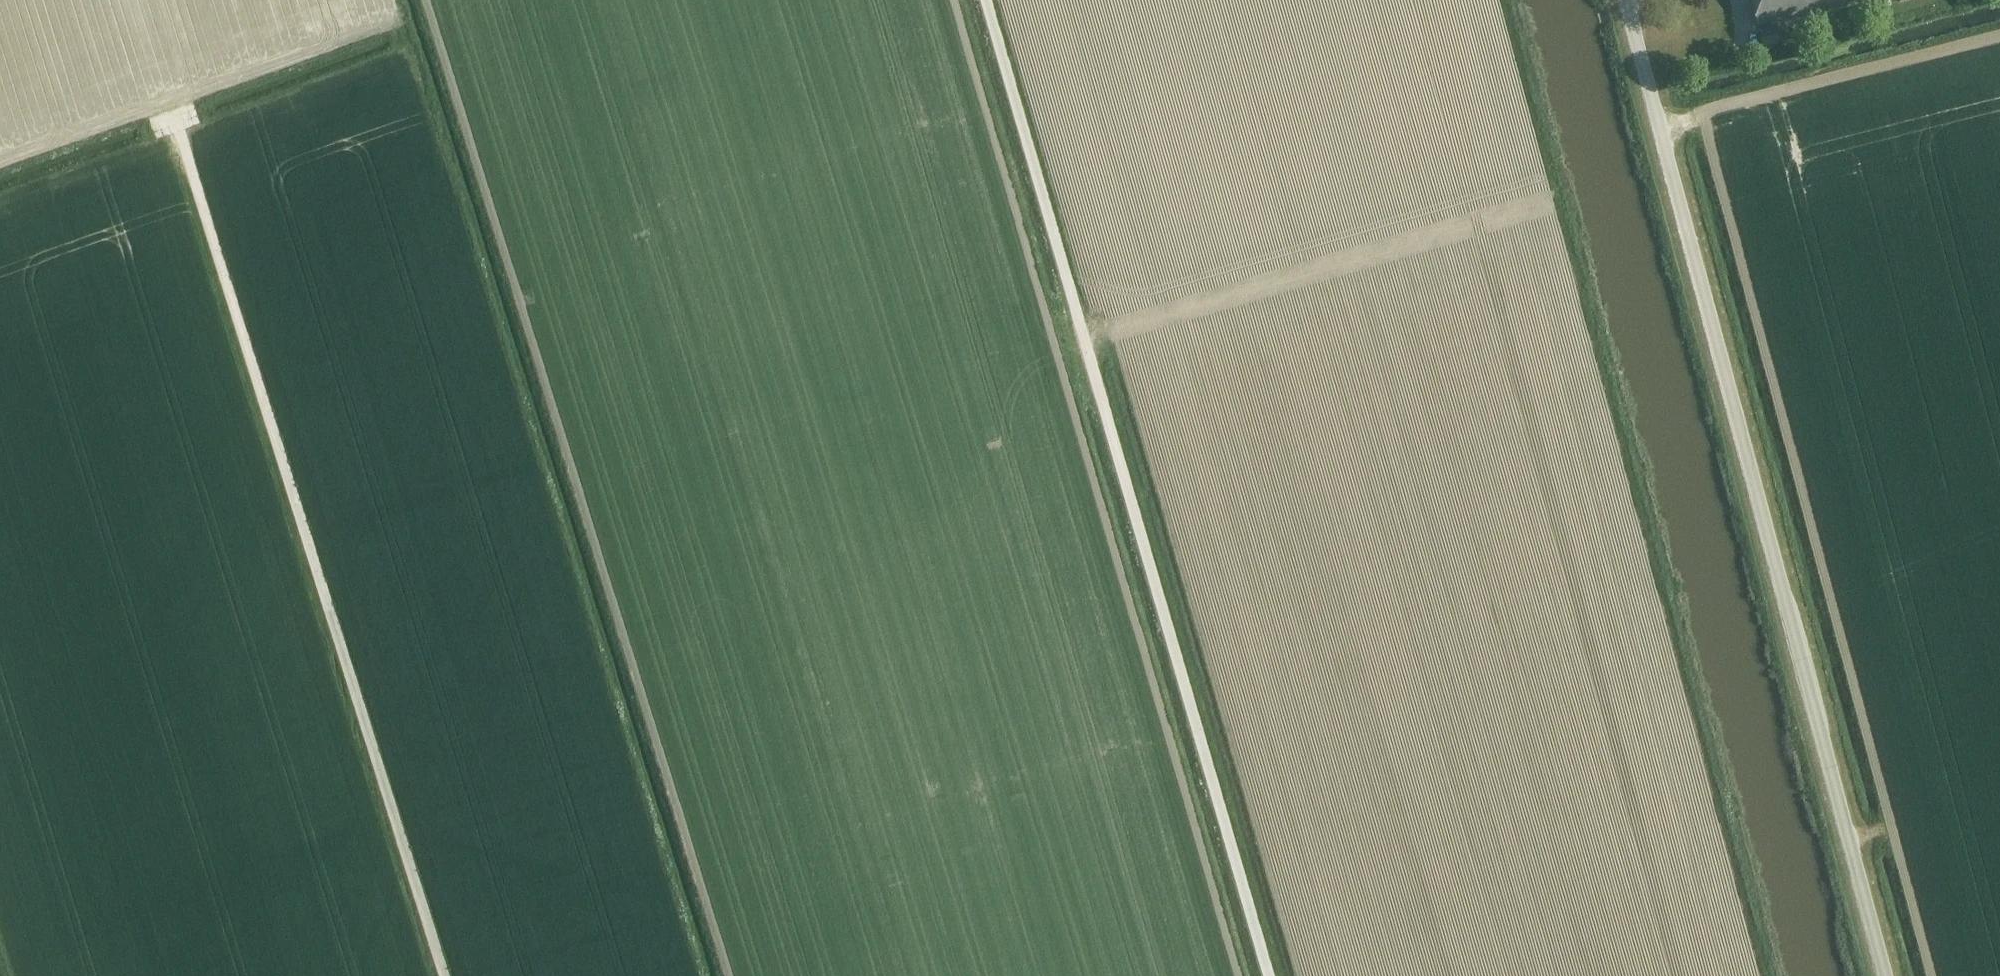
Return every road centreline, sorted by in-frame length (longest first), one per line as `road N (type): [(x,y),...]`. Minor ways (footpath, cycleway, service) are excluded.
road 1 (track): [(985,0),(1267,975)]
road 2 (unclassified): [(1882,975),(1622,0)]

